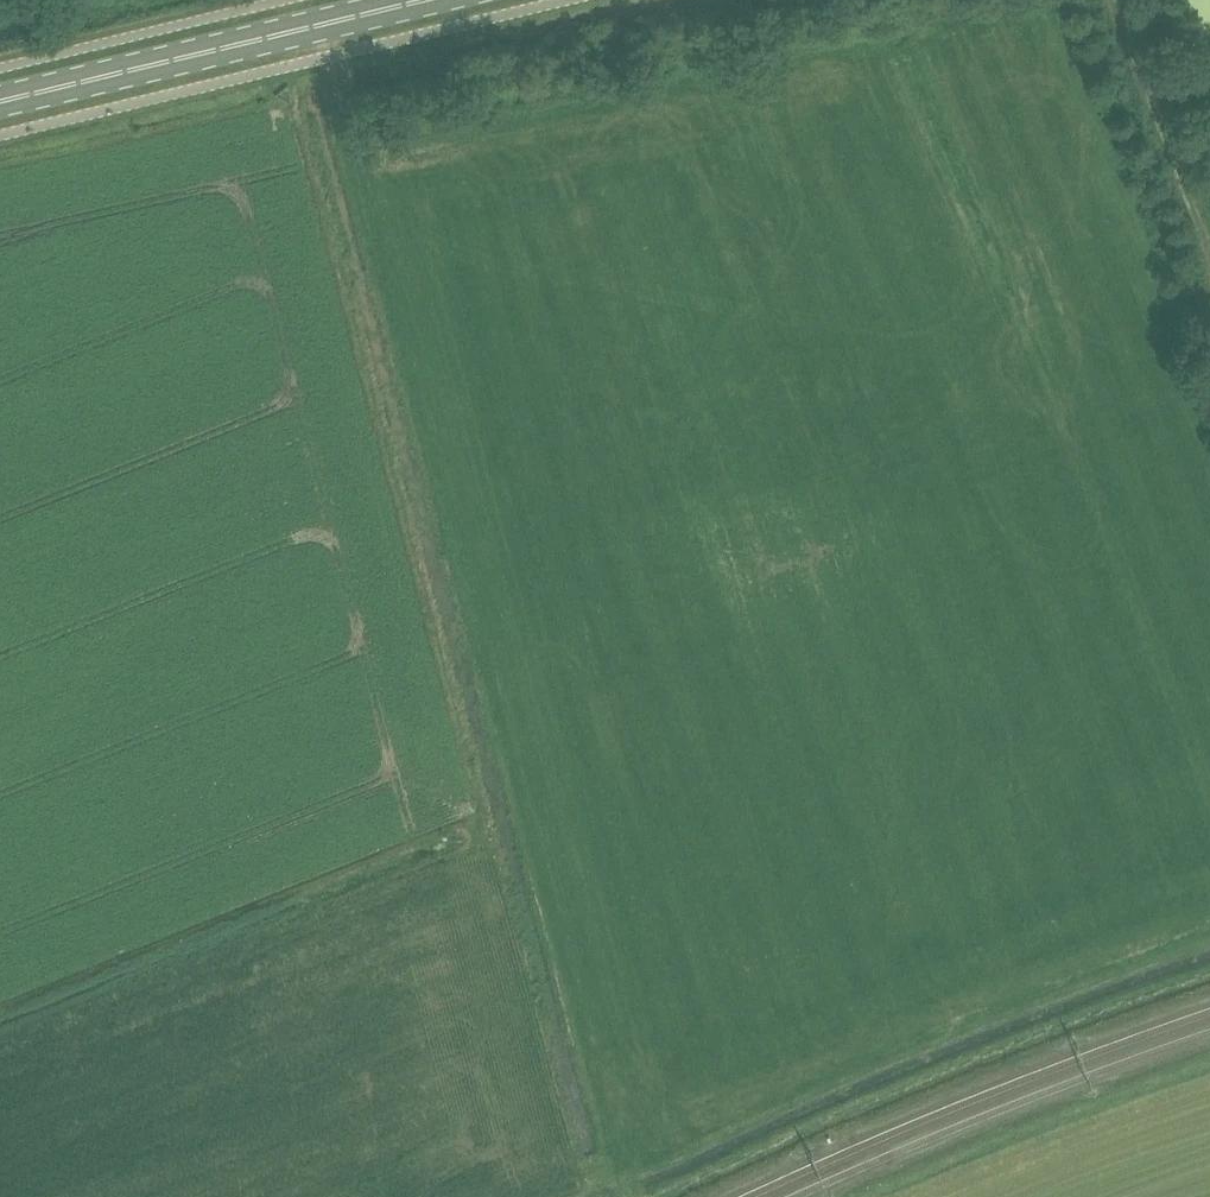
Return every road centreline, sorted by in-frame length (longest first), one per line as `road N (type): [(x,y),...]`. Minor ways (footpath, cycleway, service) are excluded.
road 1 (primary): [(0,108),(454,0)]

